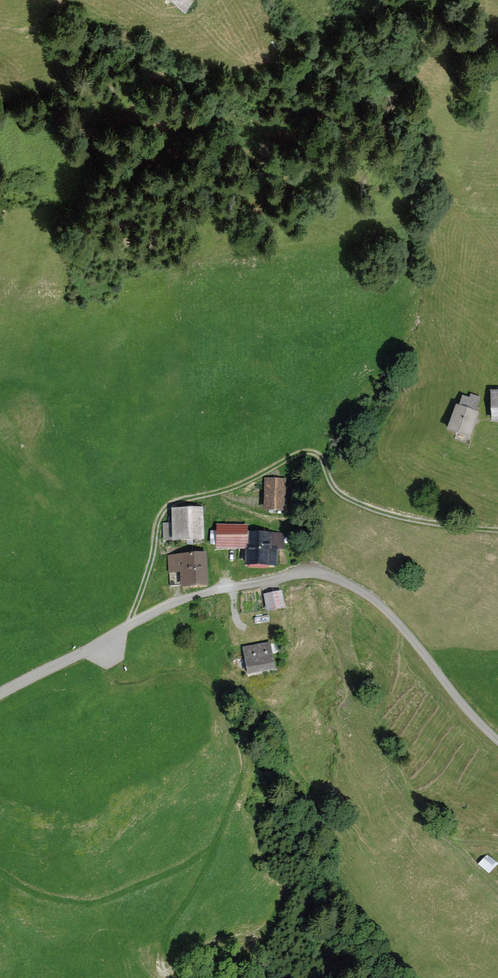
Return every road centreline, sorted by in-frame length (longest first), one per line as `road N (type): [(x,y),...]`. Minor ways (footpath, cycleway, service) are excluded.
road 1 (unclassified): [(0,694),(182,600),(306,573),(339,580),(387,612),(497,741)]
road 2 (track): [(129,626),(166,509),(299,453),(318,454),(336,490),(353,501),(427,522),(497,530)]

